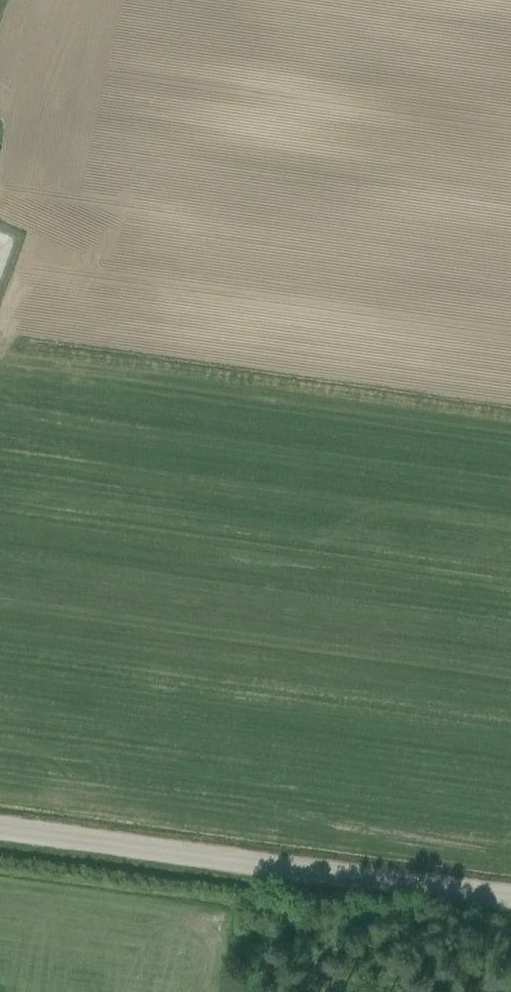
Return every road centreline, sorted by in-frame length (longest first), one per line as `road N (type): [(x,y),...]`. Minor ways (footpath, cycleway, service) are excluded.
road 1 (unclassified): [(0,826),(510,895)]

